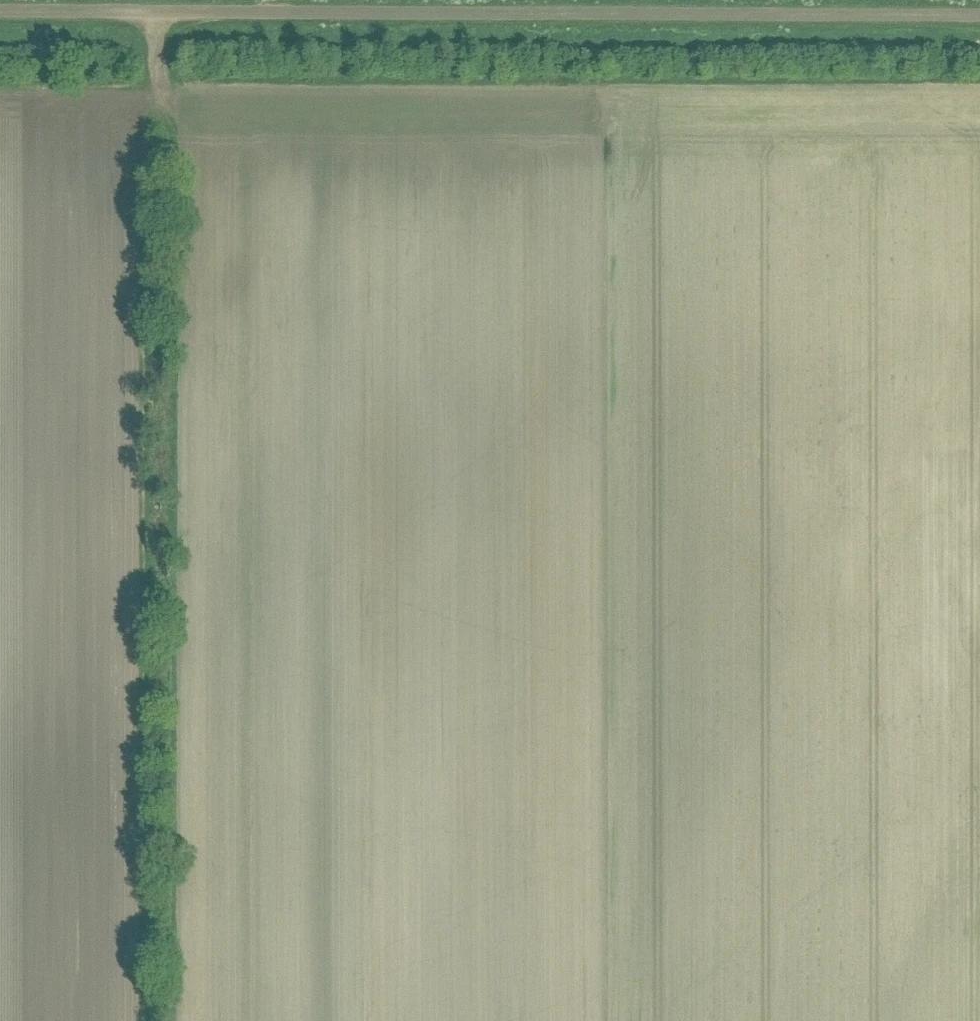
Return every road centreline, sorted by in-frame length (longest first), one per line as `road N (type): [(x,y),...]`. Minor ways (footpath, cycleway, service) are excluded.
road 1 (unclassified): [(979,8),(0,7)]

